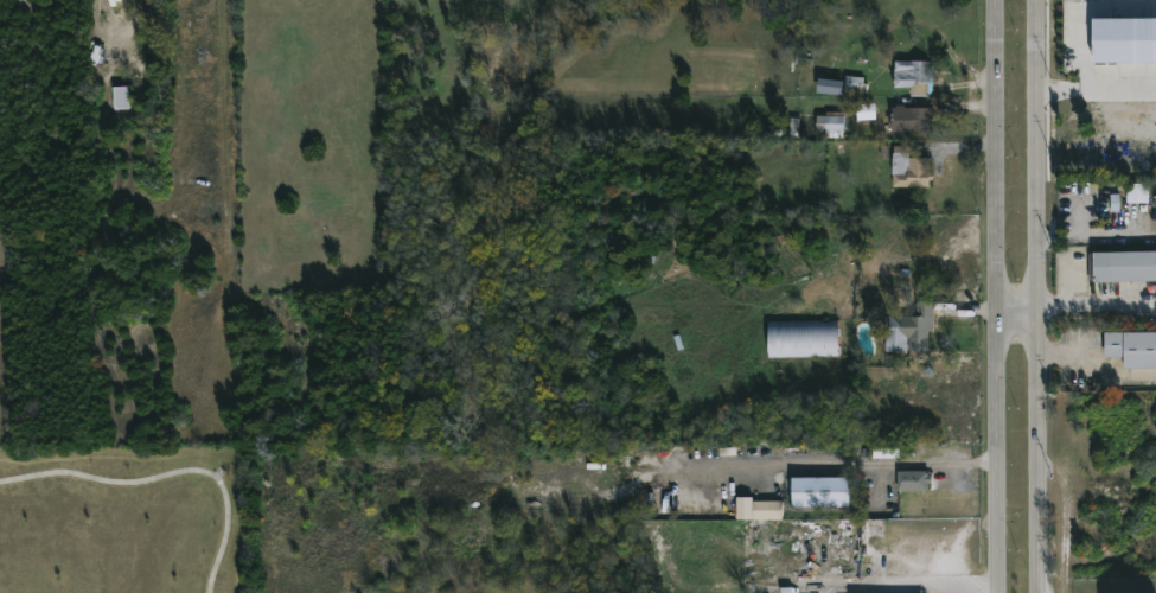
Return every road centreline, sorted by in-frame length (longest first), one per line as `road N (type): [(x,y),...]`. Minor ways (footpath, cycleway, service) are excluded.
road 1 (secondary): [(1036,592),(1033,0)]
road 2 (secondary): [(998,0),(999,586)]

